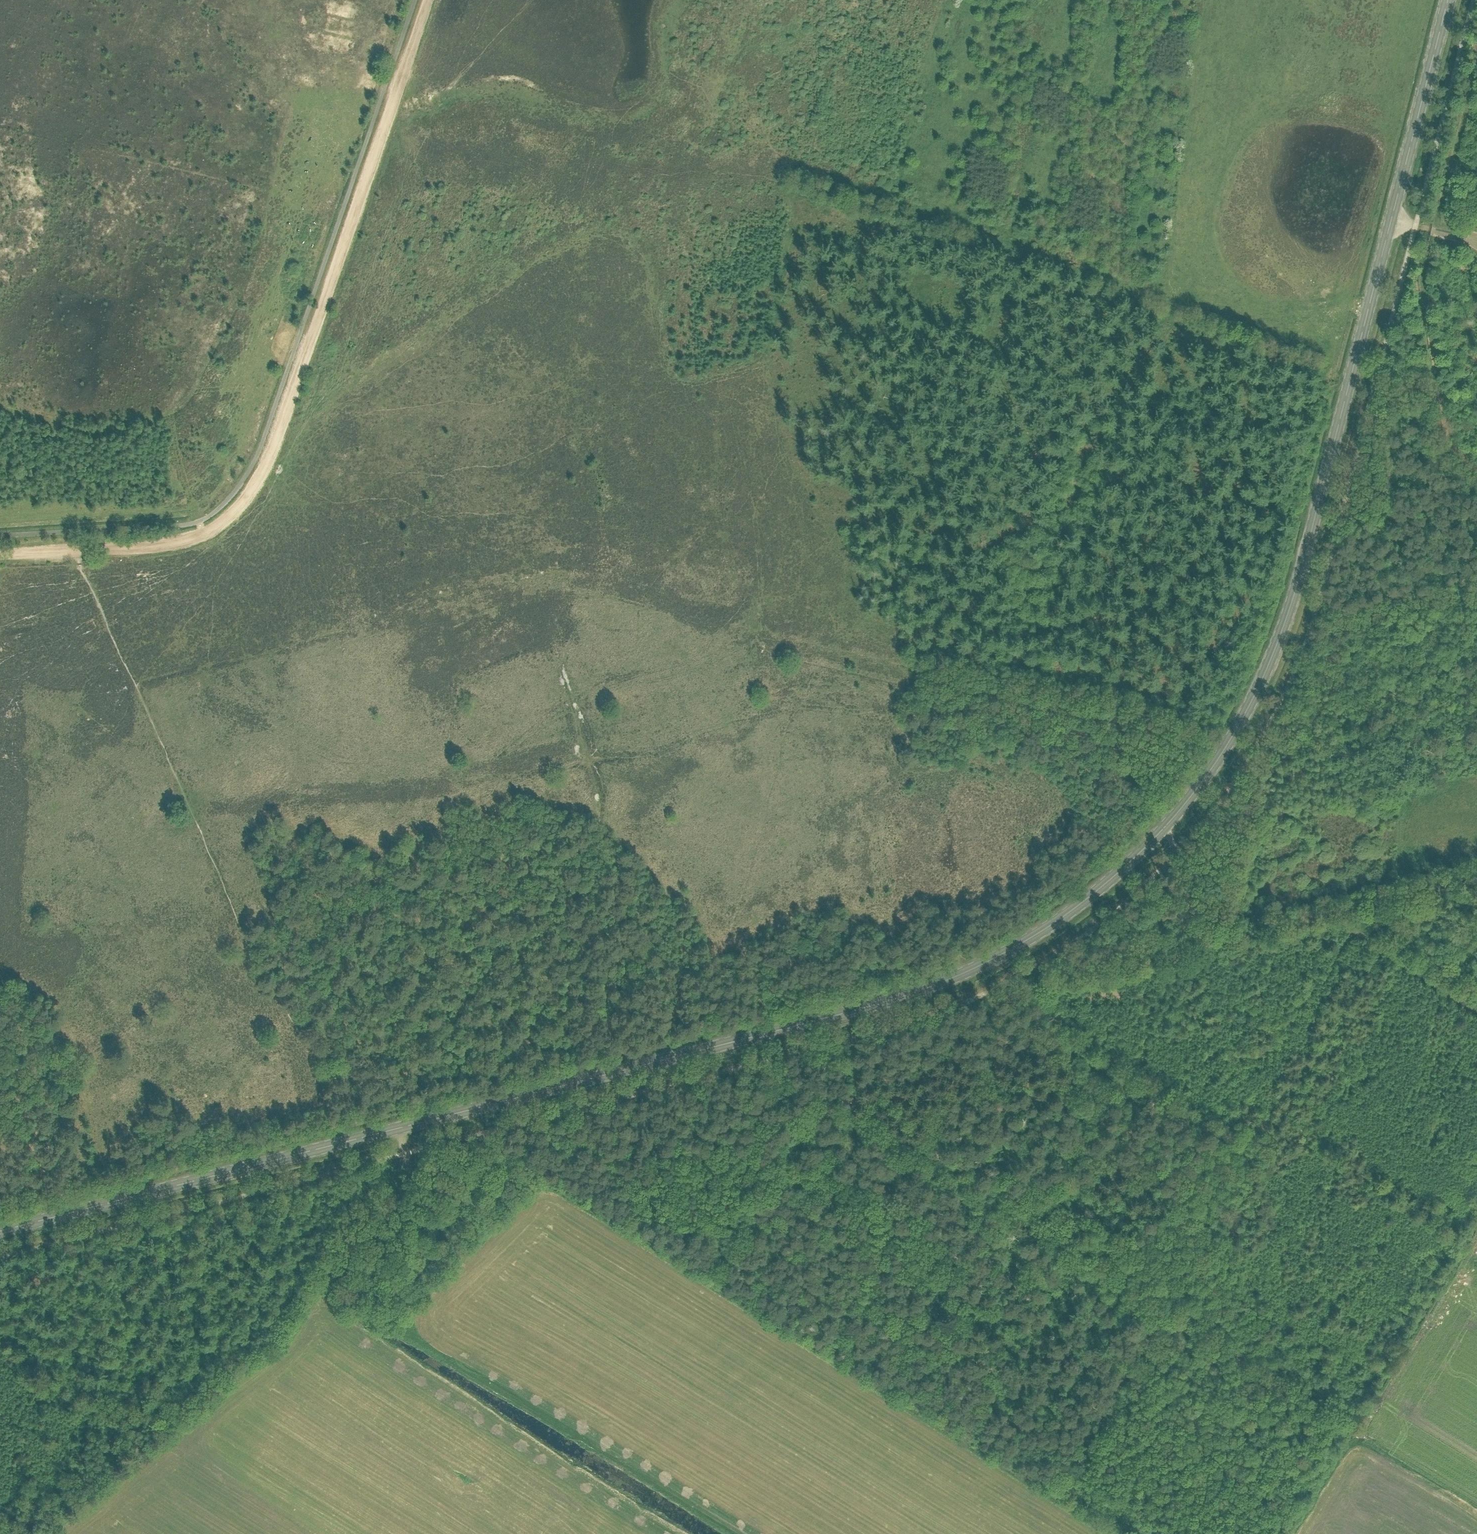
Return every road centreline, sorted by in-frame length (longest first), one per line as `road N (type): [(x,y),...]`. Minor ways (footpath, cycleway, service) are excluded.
road 1 (primary): [(0,1231),(879,1003),(997,957),(1113,878),(1189,800),(1233,732),(1282,630),(1448,0)]
road 2 (track): [(73,552),(199,532),(256,479),(426,0)]
road 3 (track): [(1177,853),(1110,725),(774,641),(764,629)]
road 4 (track): [(1177,853),(1203,946),(1476,880)]
road 5 (track): [(398,1128),(410,1165),(406,1186),(322,1280)]
road 6 (track): [(1476,1012),(1318,918)]
road 7 (track): [(1052,988),(1203,946)]

